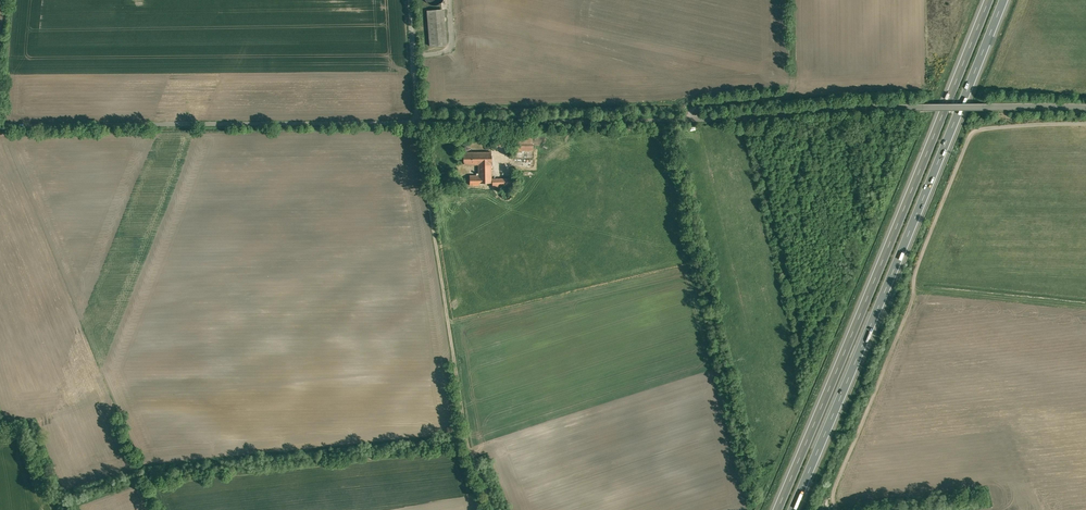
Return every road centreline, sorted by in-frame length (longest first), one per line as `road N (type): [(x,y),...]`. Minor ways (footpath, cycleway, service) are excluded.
road 1 (unclassified): [(418,122),(989,107)]
road 2 (motorway): [(989,0),(773,509)]
road 3 (motorway): [(793,509),(1004,0)]
road 4 (unclassified): [(1085,124),(980,129),(970,137),(836,487),(837,509)]
road 5 (unclassified): [(0,125),(418,122)]
road 6 (unclassified): [(418,122),(409,0)]

